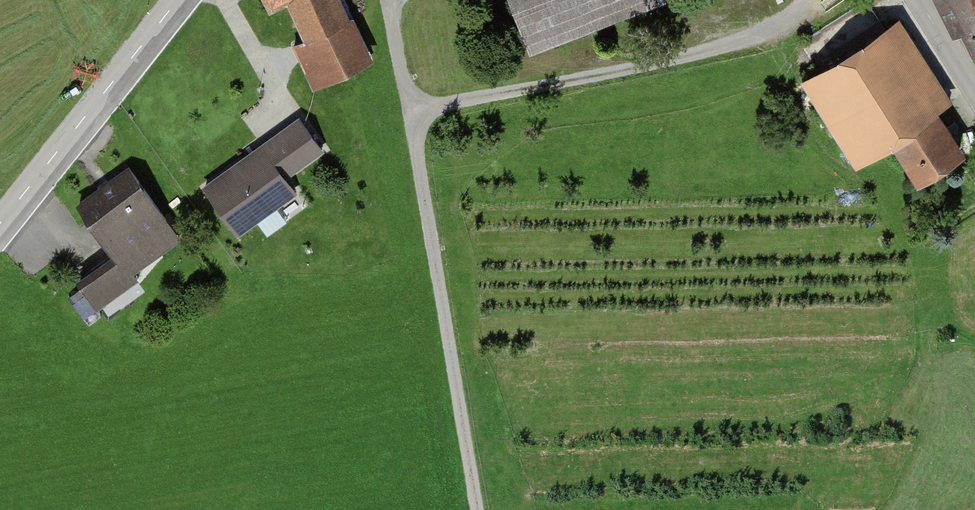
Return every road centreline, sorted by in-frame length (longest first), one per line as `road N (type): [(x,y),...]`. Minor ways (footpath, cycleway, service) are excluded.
road 1 (track): [(480,509),(389,0)]
road 2 (track): [(414,115),(780,35),(836,0)]
road 3 (tertiary): [(180,0),(0,223)]

